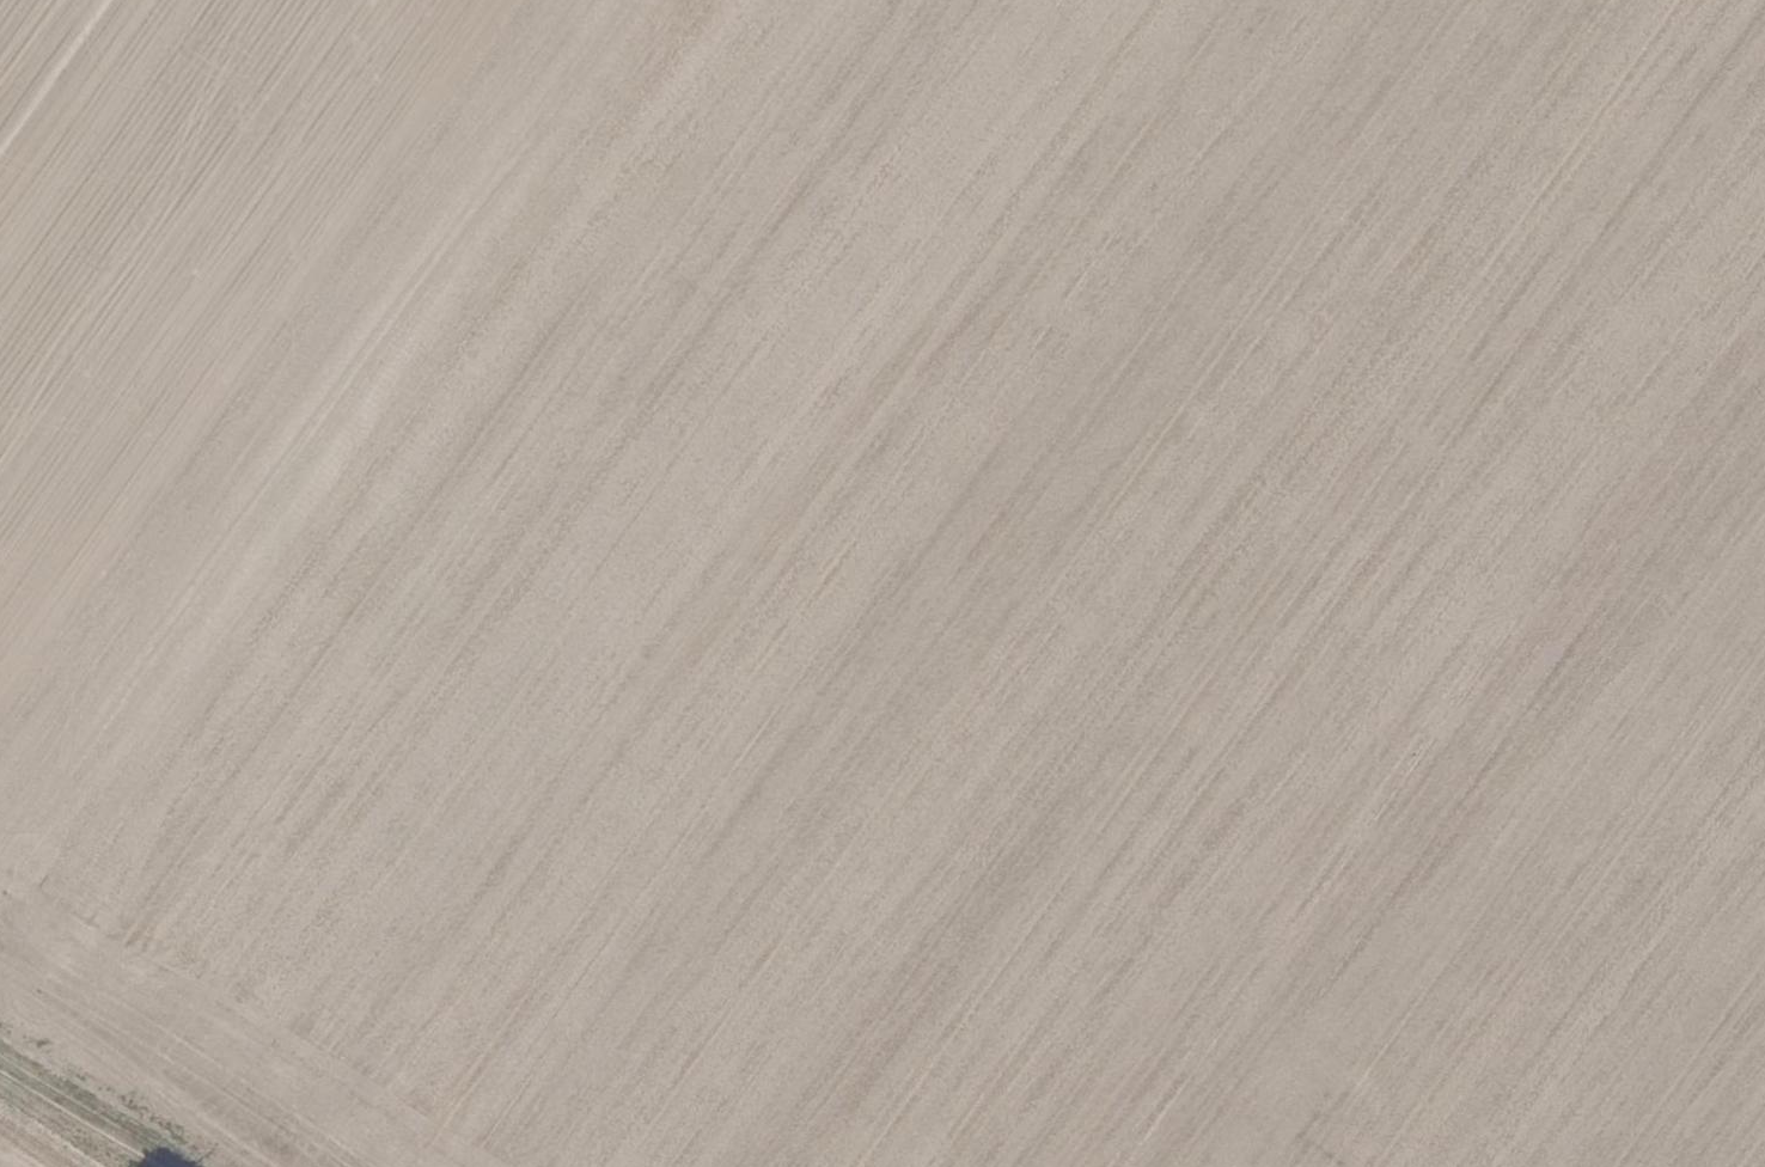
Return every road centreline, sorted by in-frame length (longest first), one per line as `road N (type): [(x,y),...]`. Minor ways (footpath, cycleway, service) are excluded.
road 1 (track): [(0,1069),(158,1166)]

